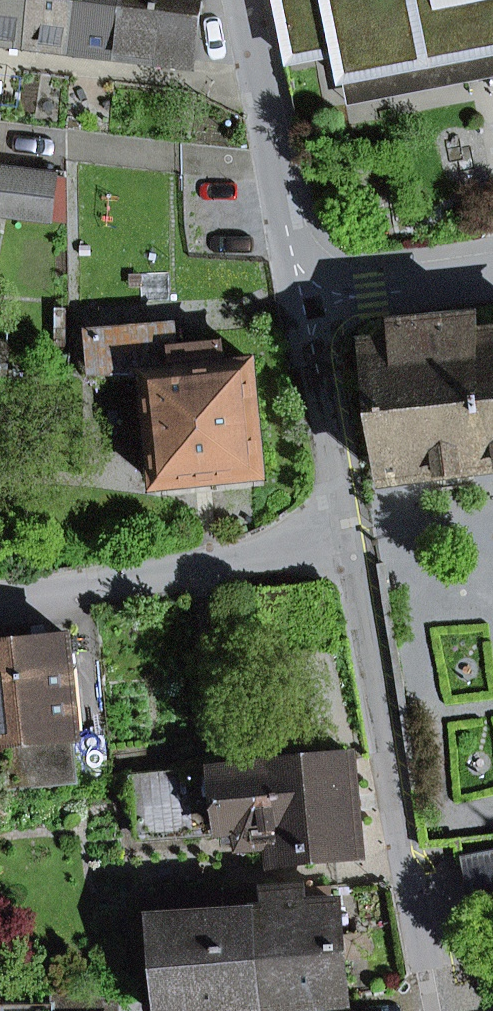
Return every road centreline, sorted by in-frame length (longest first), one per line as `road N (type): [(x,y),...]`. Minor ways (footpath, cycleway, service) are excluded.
road 1 (residential): [(439,1010),(348,541)]
road 2 (residential): [(0,592),(348,541)]
road 3 (residential): [(300,303),(242,0)]
road 4 (residential): [(348,541),(300,303)]
road 5 (residential): [(492,277),(300,303)]

